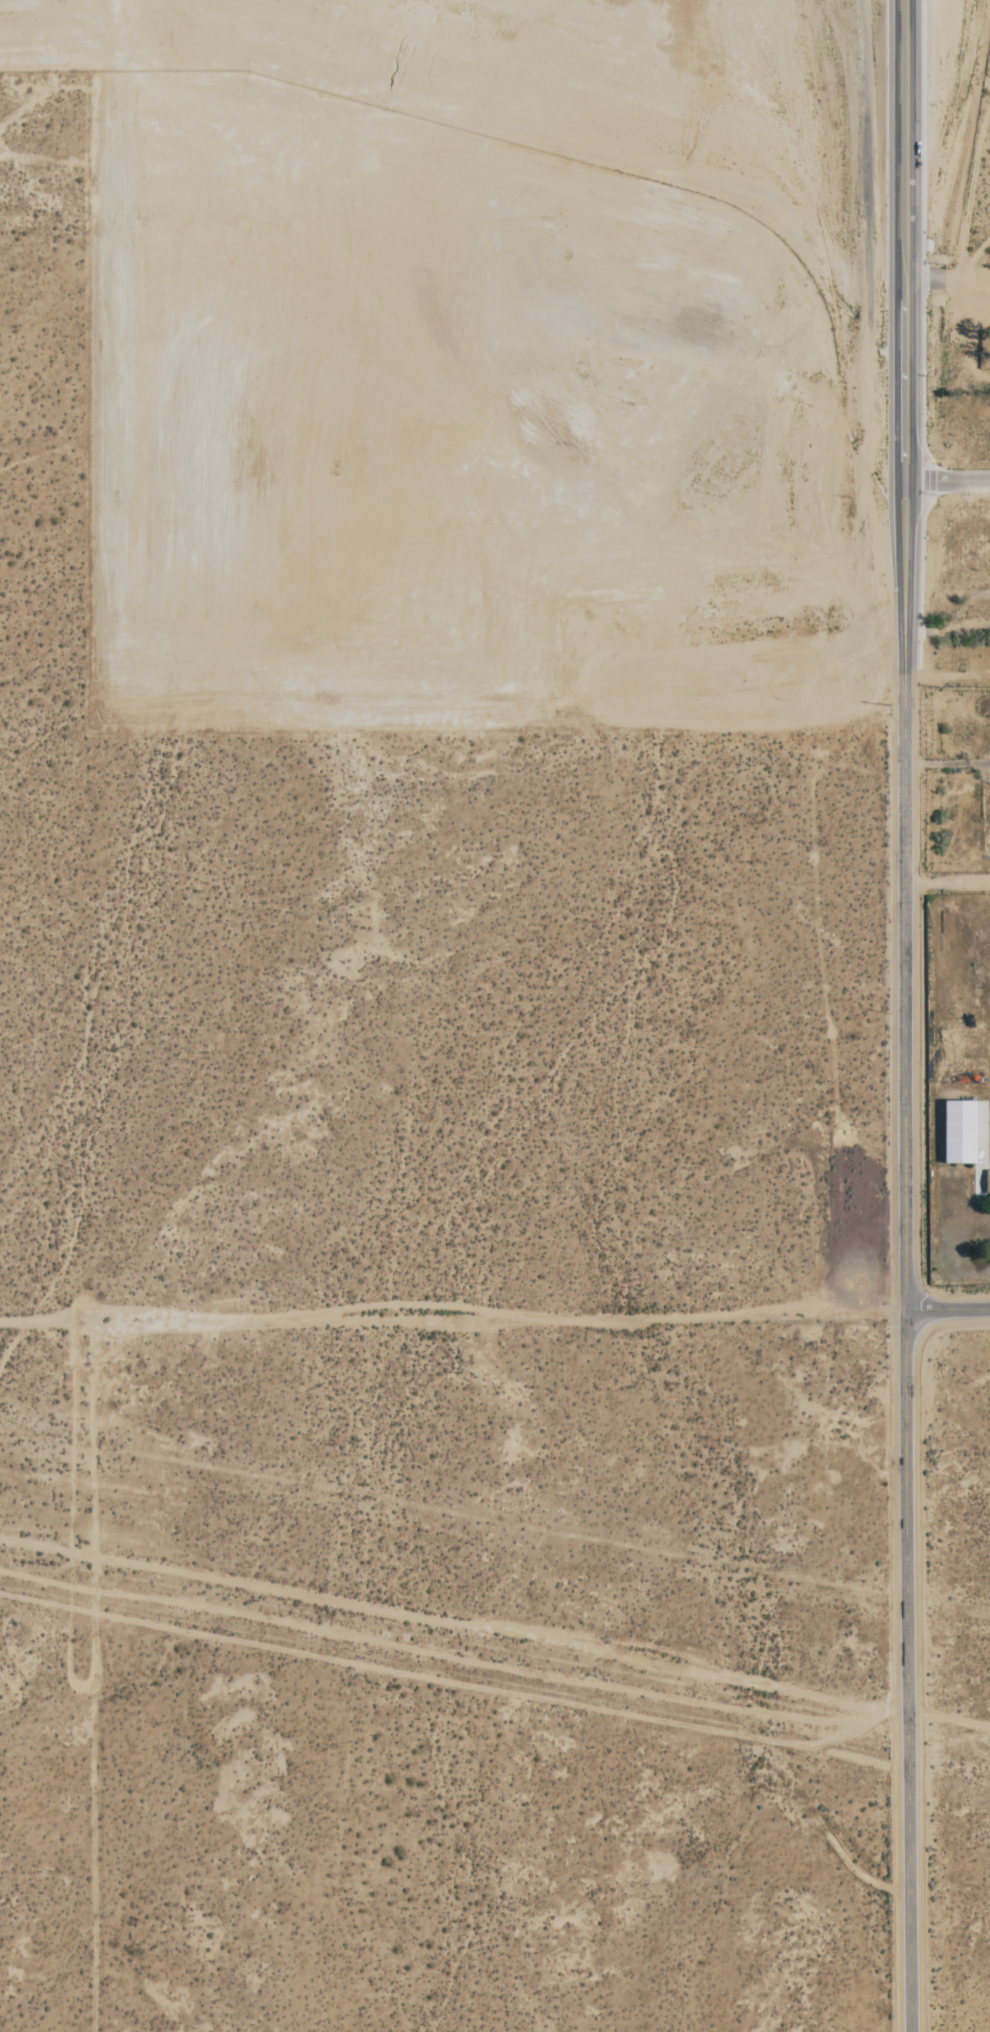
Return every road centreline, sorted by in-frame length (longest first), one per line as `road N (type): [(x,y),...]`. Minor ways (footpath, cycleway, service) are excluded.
road 1 (tertiary): [(906,0),(906,1312)]
road 2 (track): [(0,1323),(906,1312)]
road 3 (tertiary): [(906,1312),(919,2031)]

